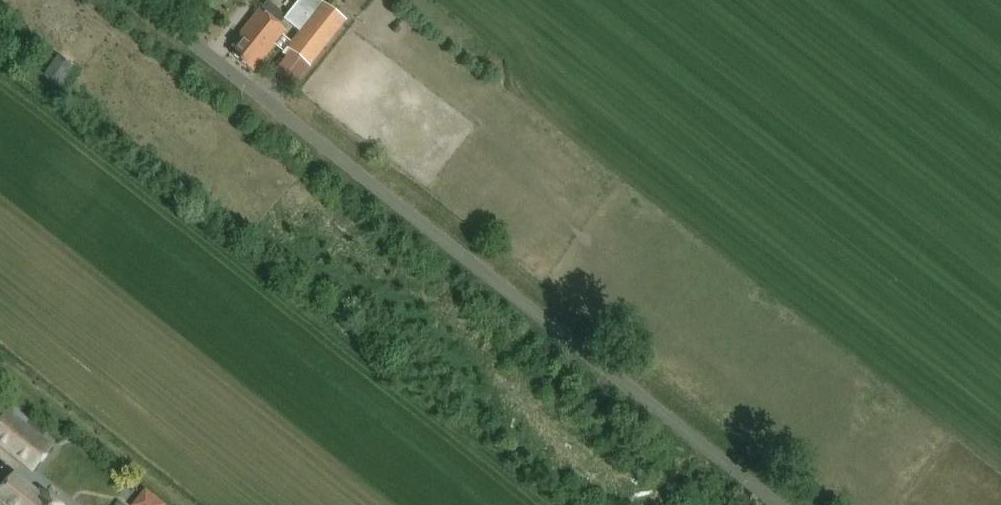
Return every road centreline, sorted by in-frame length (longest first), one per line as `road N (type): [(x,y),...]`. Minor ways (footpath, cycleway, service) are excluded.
road 1 (unclassified): [(775,504),(134,0)]

